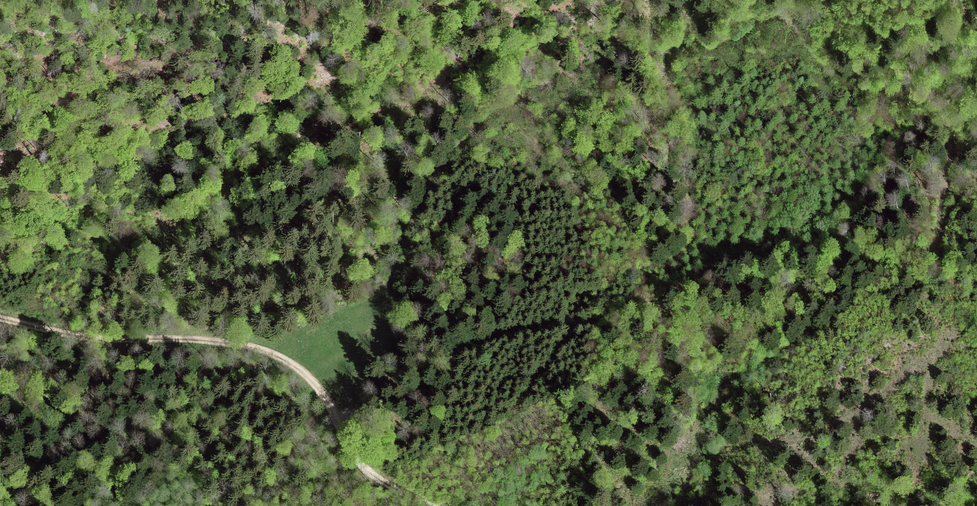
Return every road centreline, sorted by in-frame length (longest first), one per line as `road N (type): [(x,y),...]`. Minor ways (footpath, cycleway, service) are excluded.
road 1 (track): [(225,342),(388,250),(456,146),(533,85),(754,23),(781,23),(824,62),(854,76),(946,90),(947,178),(932,216),(944,236)]
road 2 (track): [(338,420),(440,362),(515,335),(620,314),(735,259),(944,236)]
road 3 (track): [(0,317),(82,334),(205,338),(286,359),(316,386),(367,470),(432,505)]
road 4 (track): [(656,505),(691,462),(723,396),(790,351),(858,275)]
road 5 (track): [(976,187),(963,195),(935,247),(858,275)]

